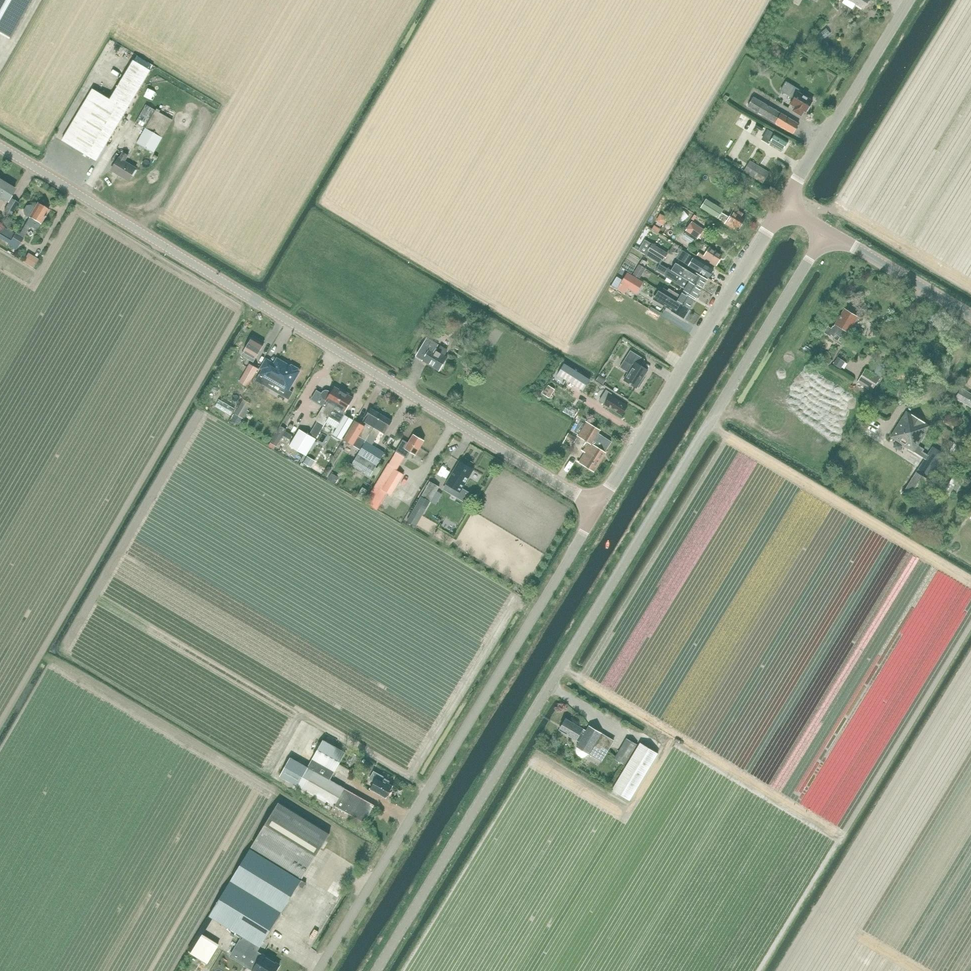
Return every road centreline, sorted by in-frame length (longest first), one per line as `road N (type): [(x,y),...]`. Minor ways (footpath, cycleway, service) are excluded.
road 1 (unclassified): [(378,970),(827,232)]
road 2 (unclassified): [(598,510),(0,146)]
road 3 (unclassified): [(320,970),(598,510)]
road 4 (unclassified): [(598,510),(784,204)]
road 5 (unclassified): [(784,204),(908,0)]
road 6 (unclassified): [(970,317),(827,232)]

